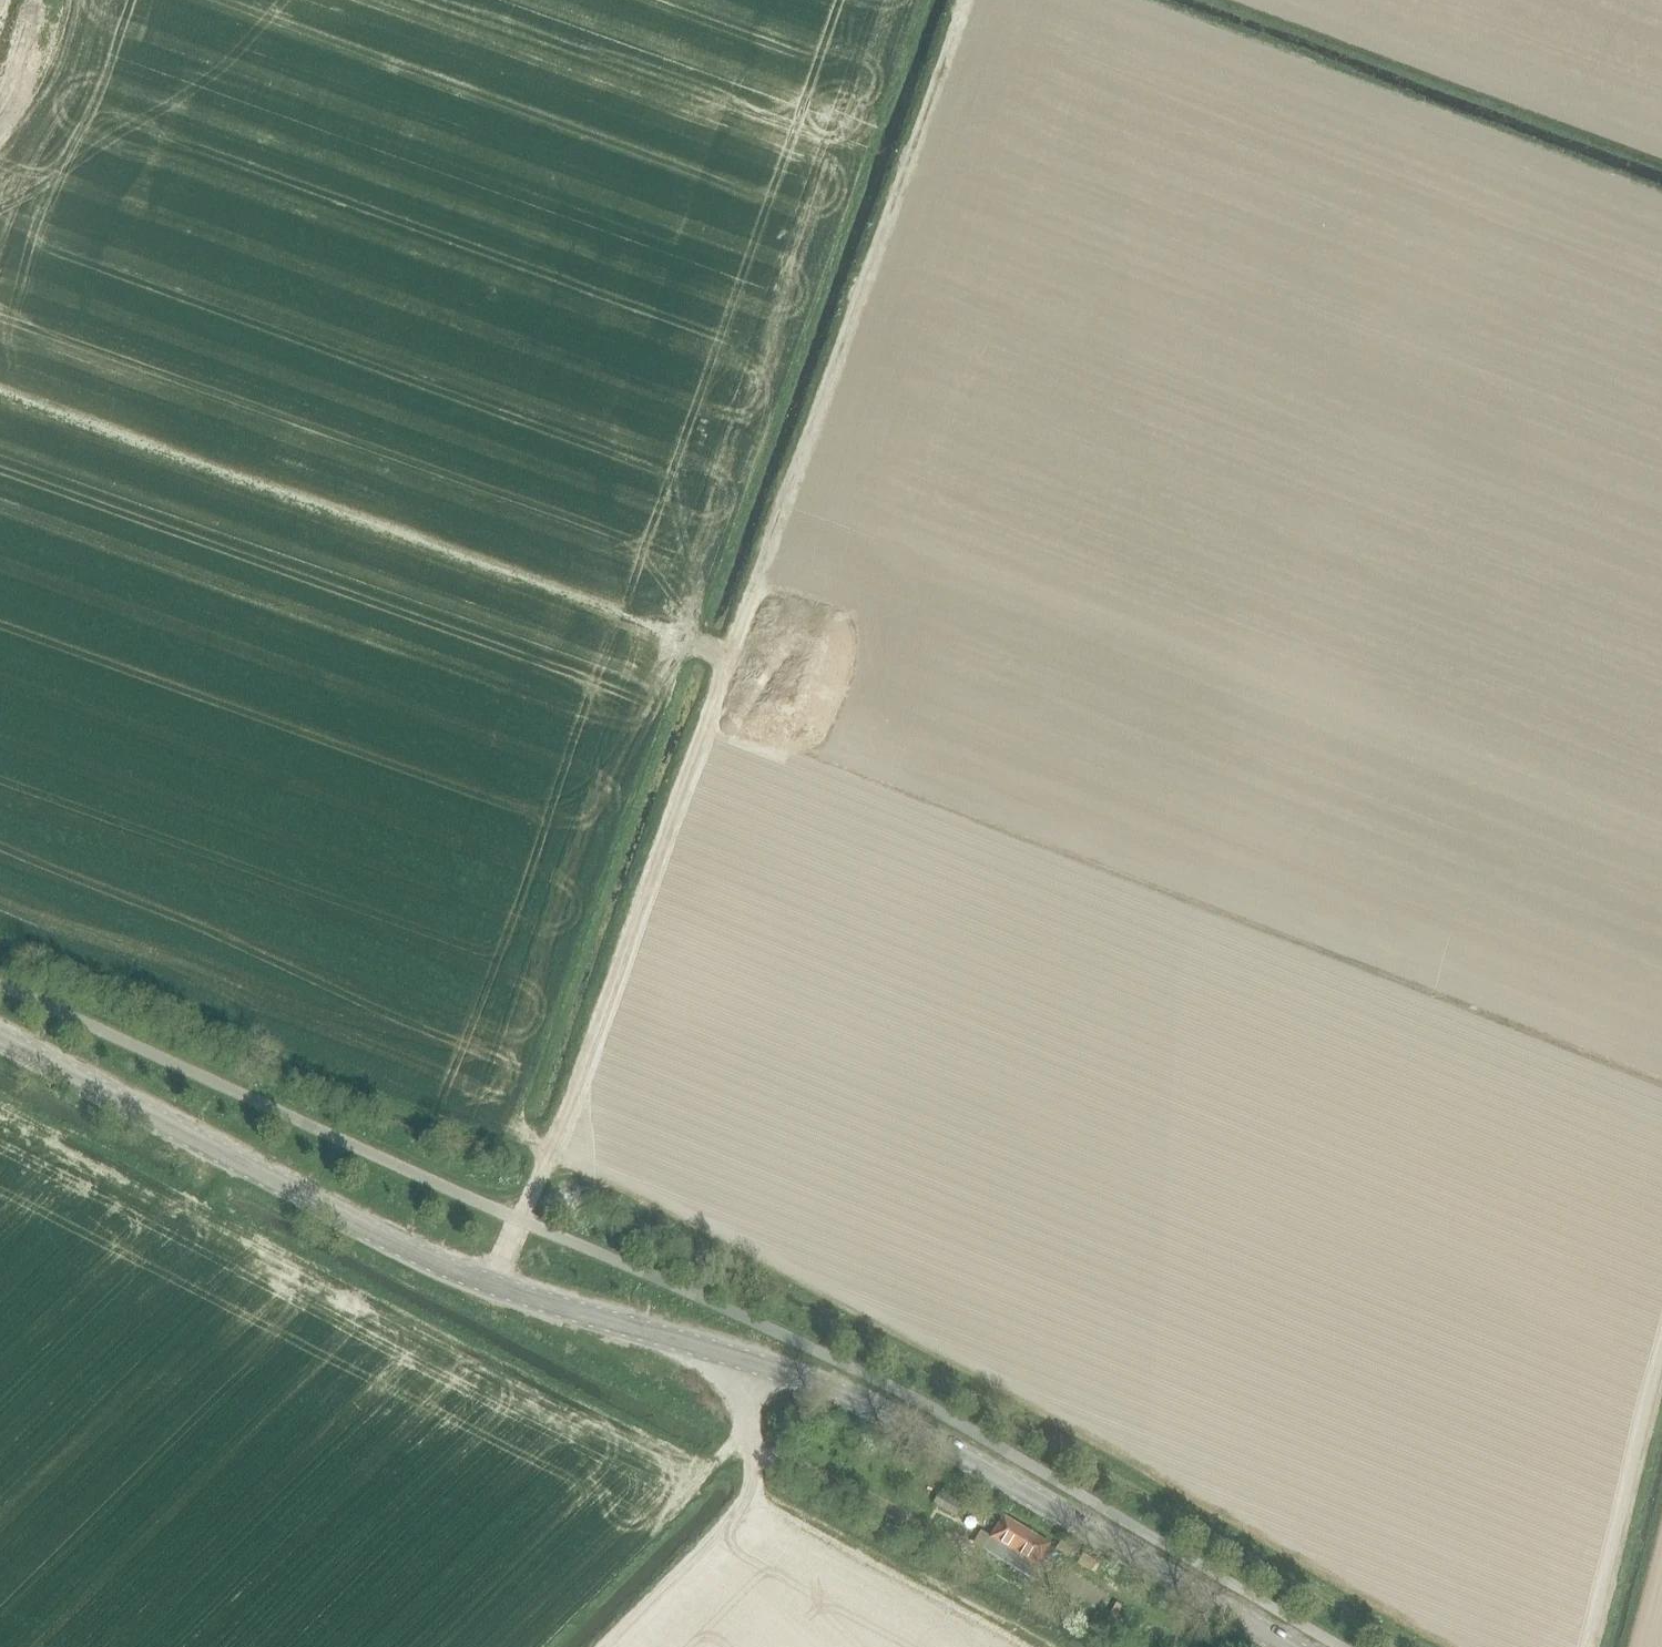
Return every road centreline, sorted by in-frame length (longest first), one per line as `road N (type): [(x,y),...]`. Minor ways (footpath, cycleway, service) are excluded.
road 1 (secondary): [(1301,1646),(905,1420),(802,1374),(490,1284),(0,1038)]
road 2 (track): [(490,1284),(588,1049),(965,0)]
road 3 (track): [(756,1453),(733,1519),(607,1646)]

